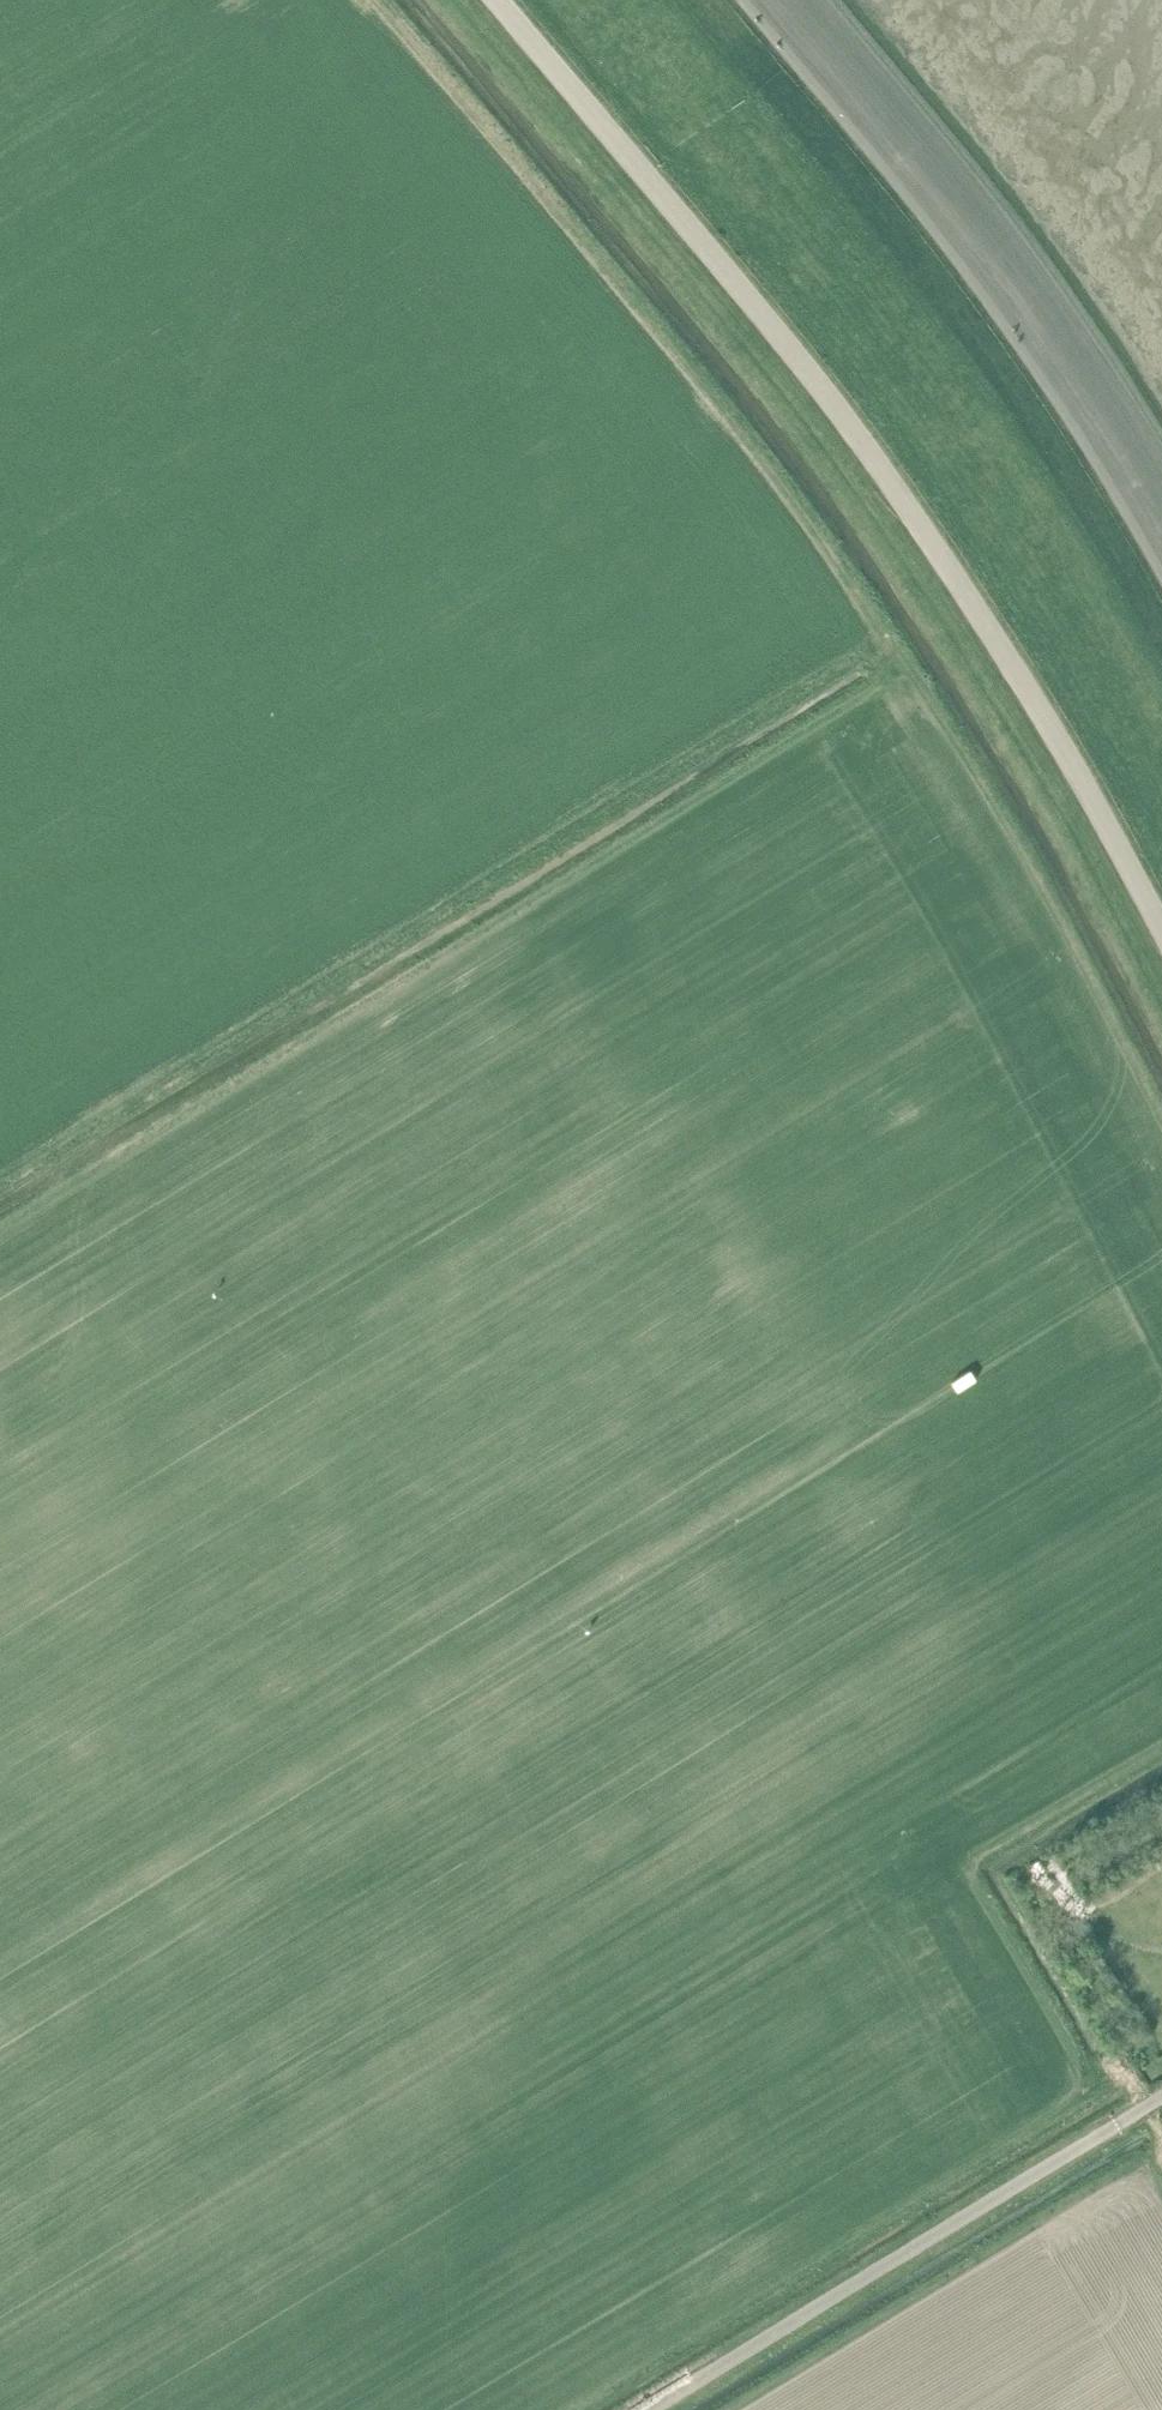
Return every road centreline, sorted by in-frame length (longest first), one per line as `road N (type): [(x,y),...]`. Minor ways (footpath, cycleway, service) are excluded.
road 1 (unclassified): [(1161,928),(1024,679),(836,402),(495,0)]
road 2 (unclassified): [(647,2409),(1159,2098)]

